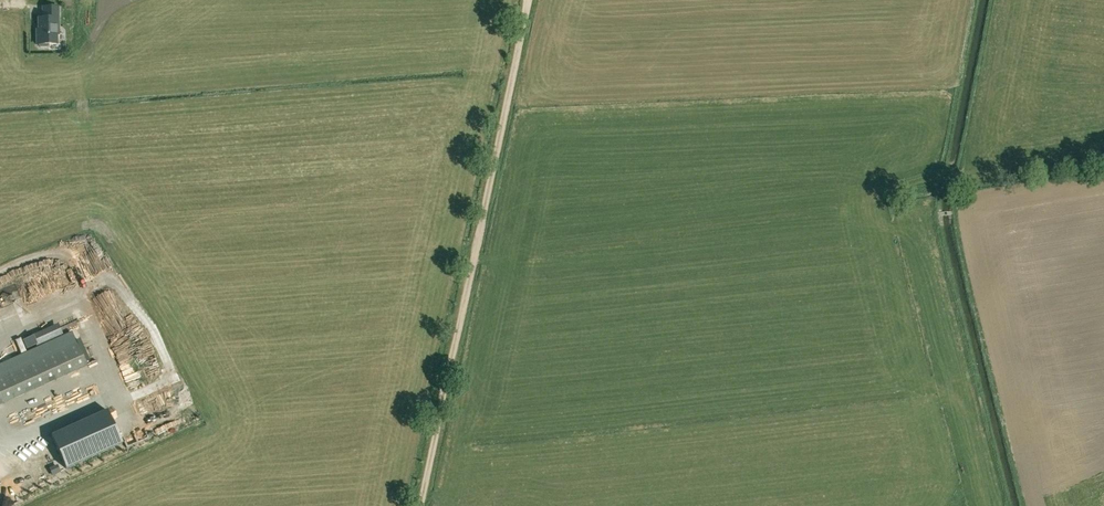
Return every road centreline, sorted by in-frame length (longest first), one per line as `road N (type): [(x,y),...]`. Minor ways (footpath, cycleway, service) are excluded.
road 1 (track): [(421,505),(532,0)]

